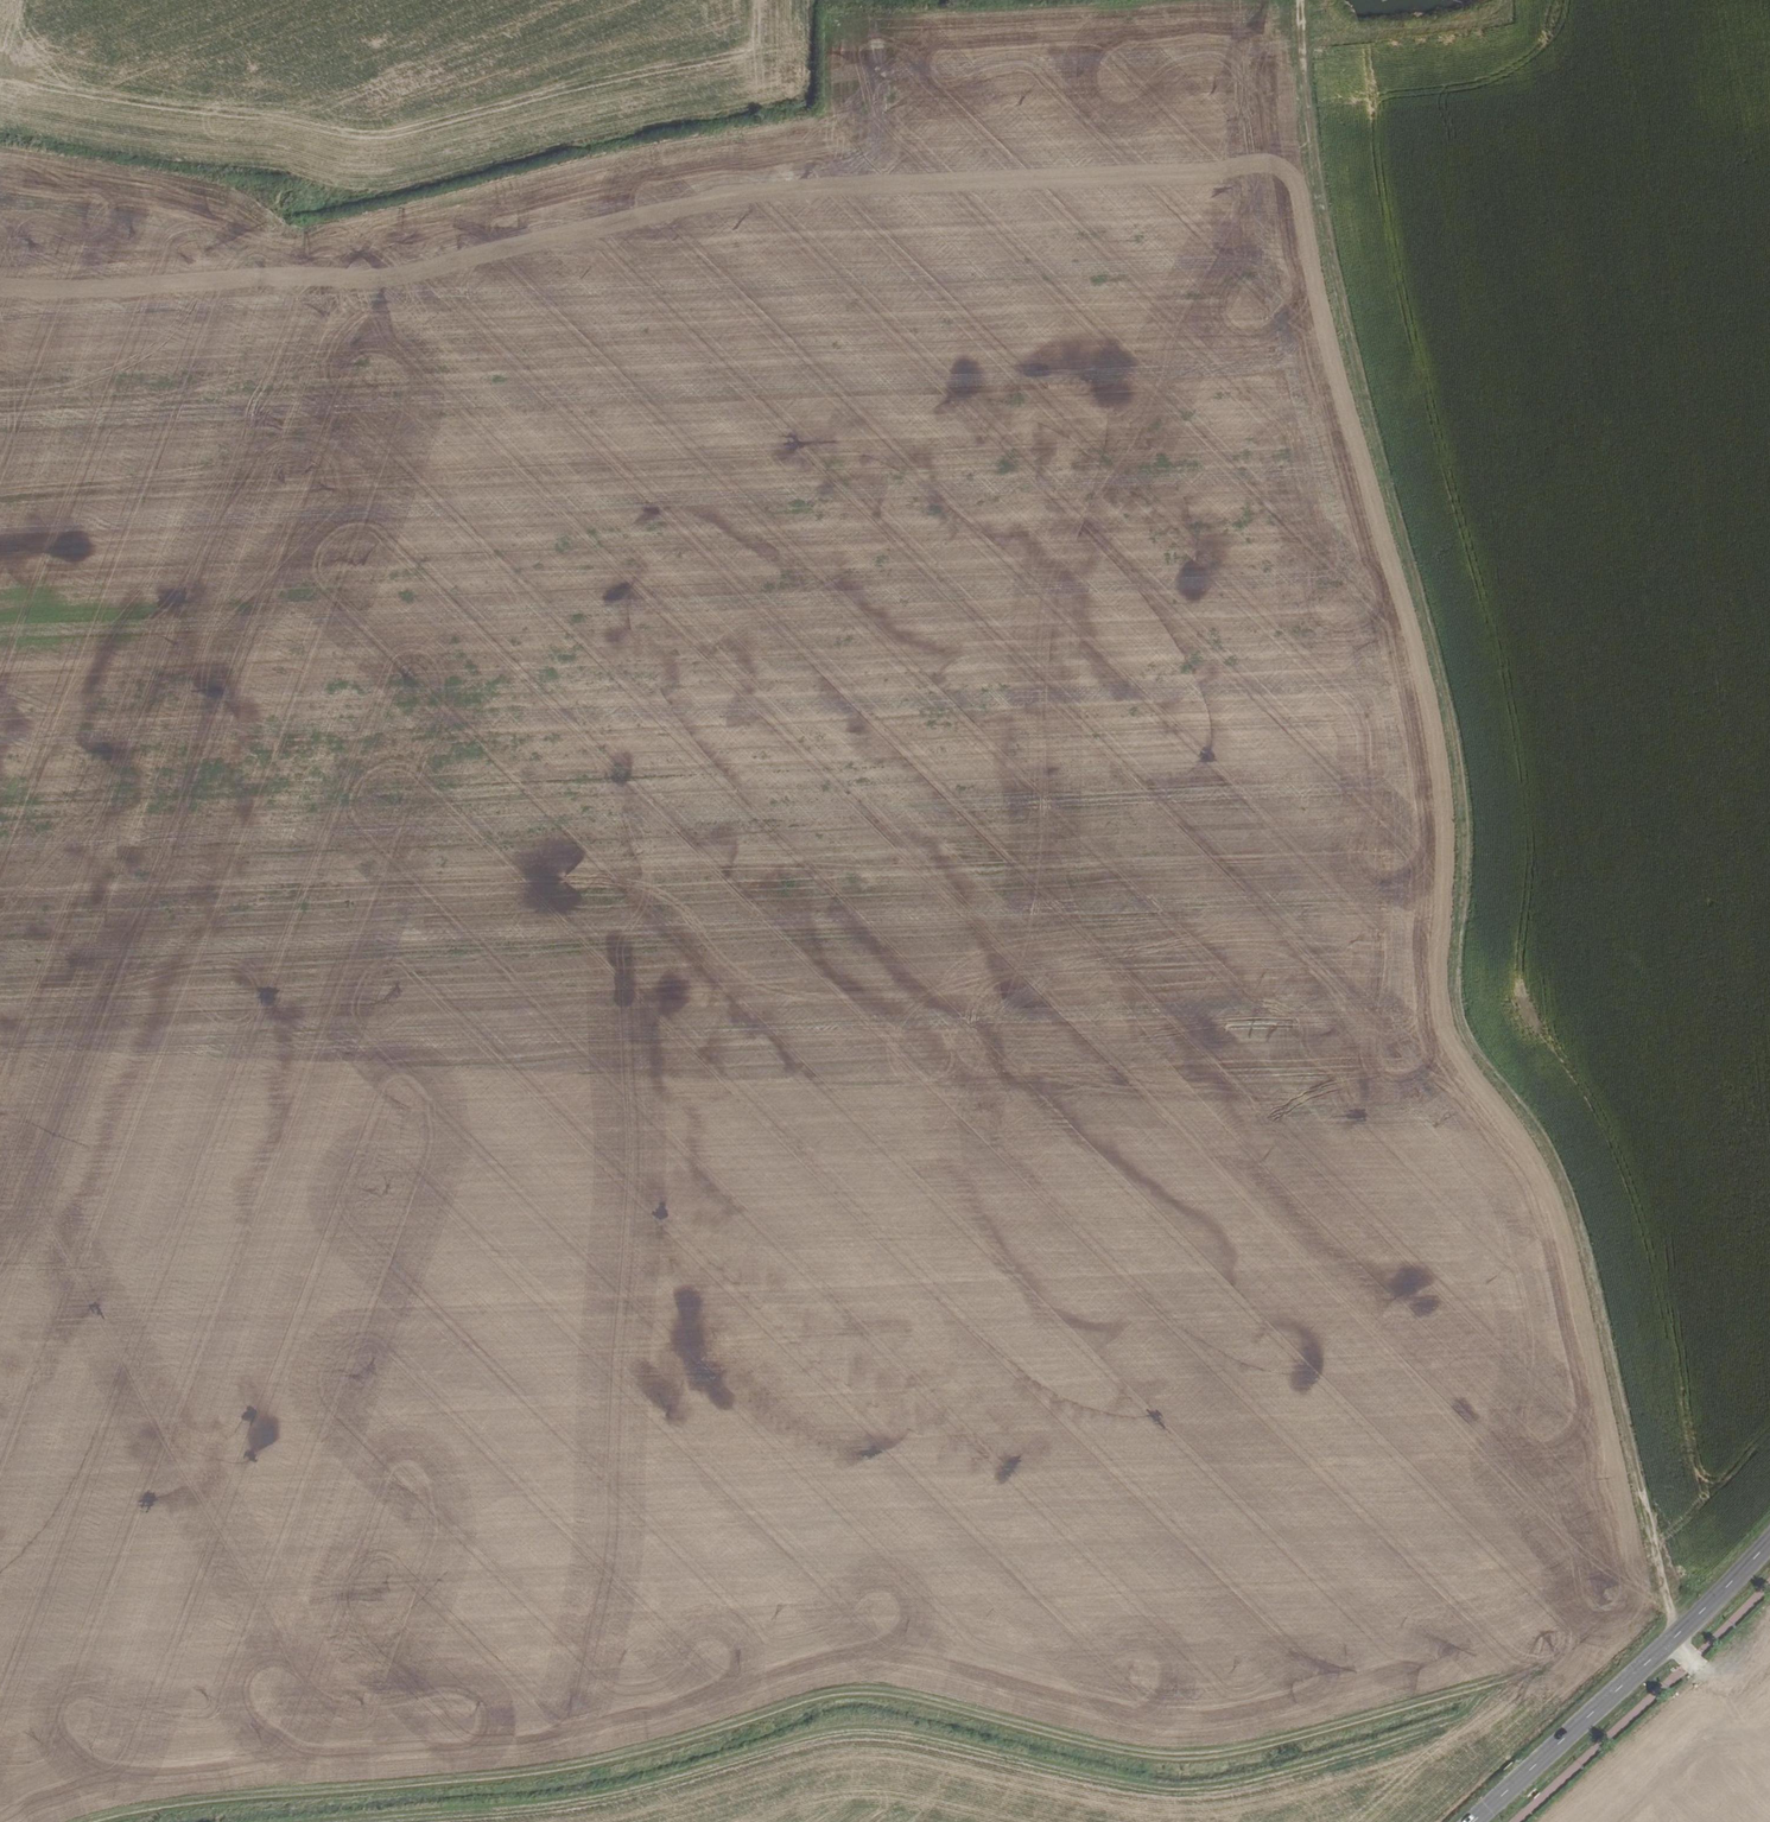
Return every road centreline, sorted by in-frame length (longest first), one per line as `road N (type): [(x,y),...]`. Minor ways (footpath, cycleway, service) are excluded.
road 1 (track): [(1301,0),(1318,168),(1454,675),(1478,825),(1468,956),(1473,1034),(1537,1119),(1566,1179),(1666,1590),(1688,1635)]
road 2 (primary): [(1688,1635),(1480,1821)]
road 3 (primary): [(1688,1635),(1769,1546)]

